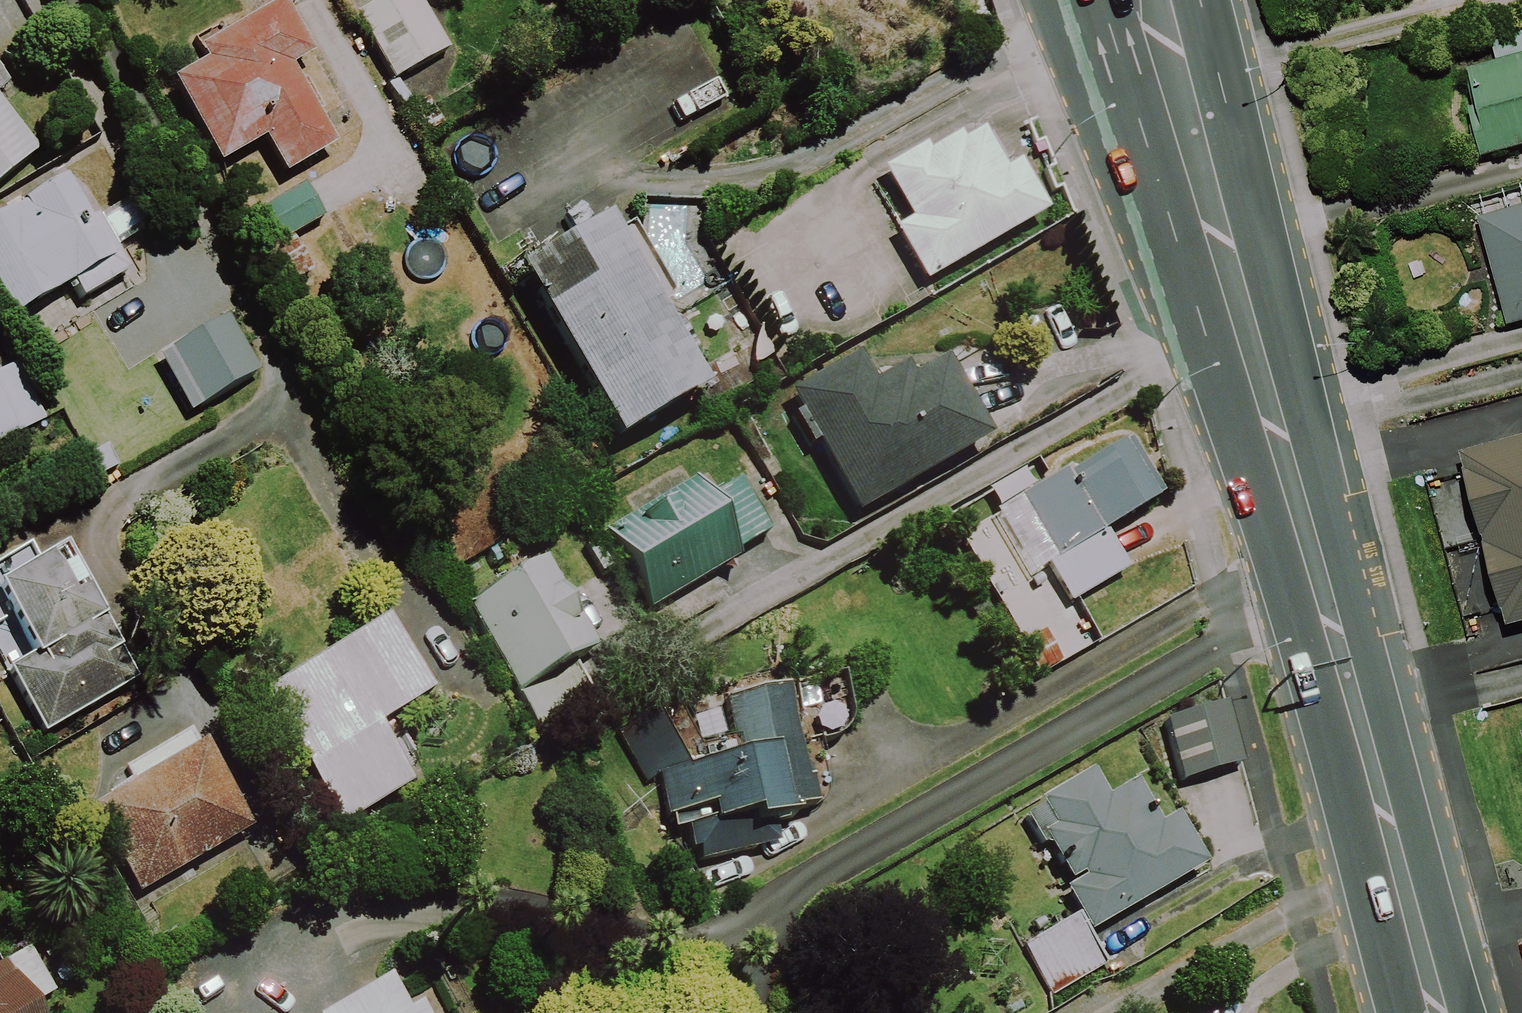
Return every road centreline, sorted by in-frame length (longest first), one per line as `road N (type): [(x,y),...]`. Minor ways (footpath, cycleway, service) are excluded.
road 1 (trunk): [(1456,1012),(1270,343),(1152,0)]

